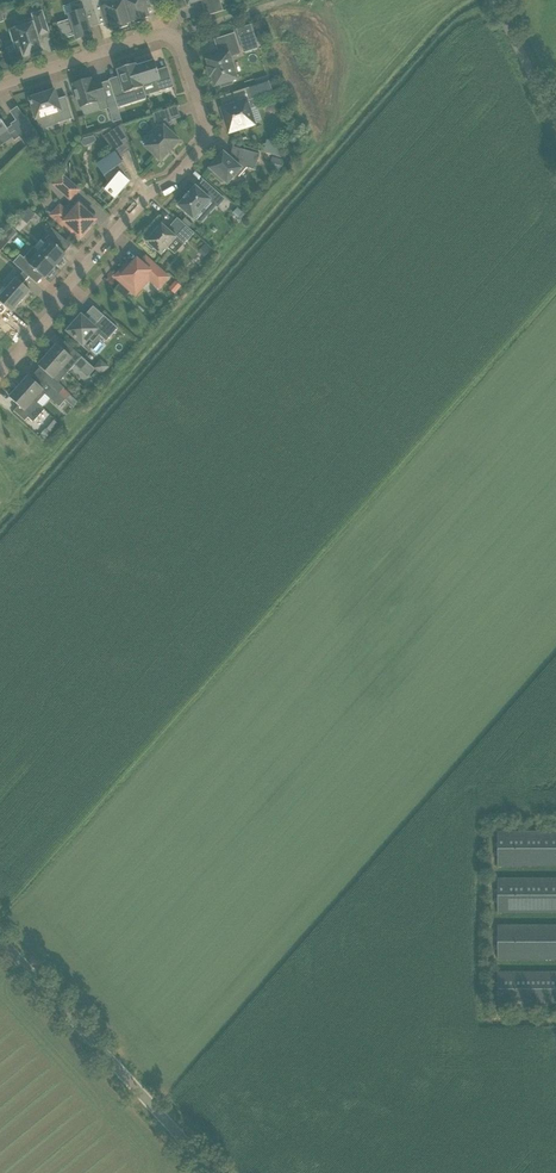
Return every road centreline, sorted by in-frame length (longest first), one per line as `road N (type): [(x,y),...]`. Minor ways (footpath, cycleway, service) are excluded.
road 1 (residential): [(0,372),(53,313),(62,291),(206,136),(172,37),(156,35),(0,85)]
road 2 (unclassified): [(214,1172),(0,939)]
road 3 (unclassified): [(555,122),(494,0)]

